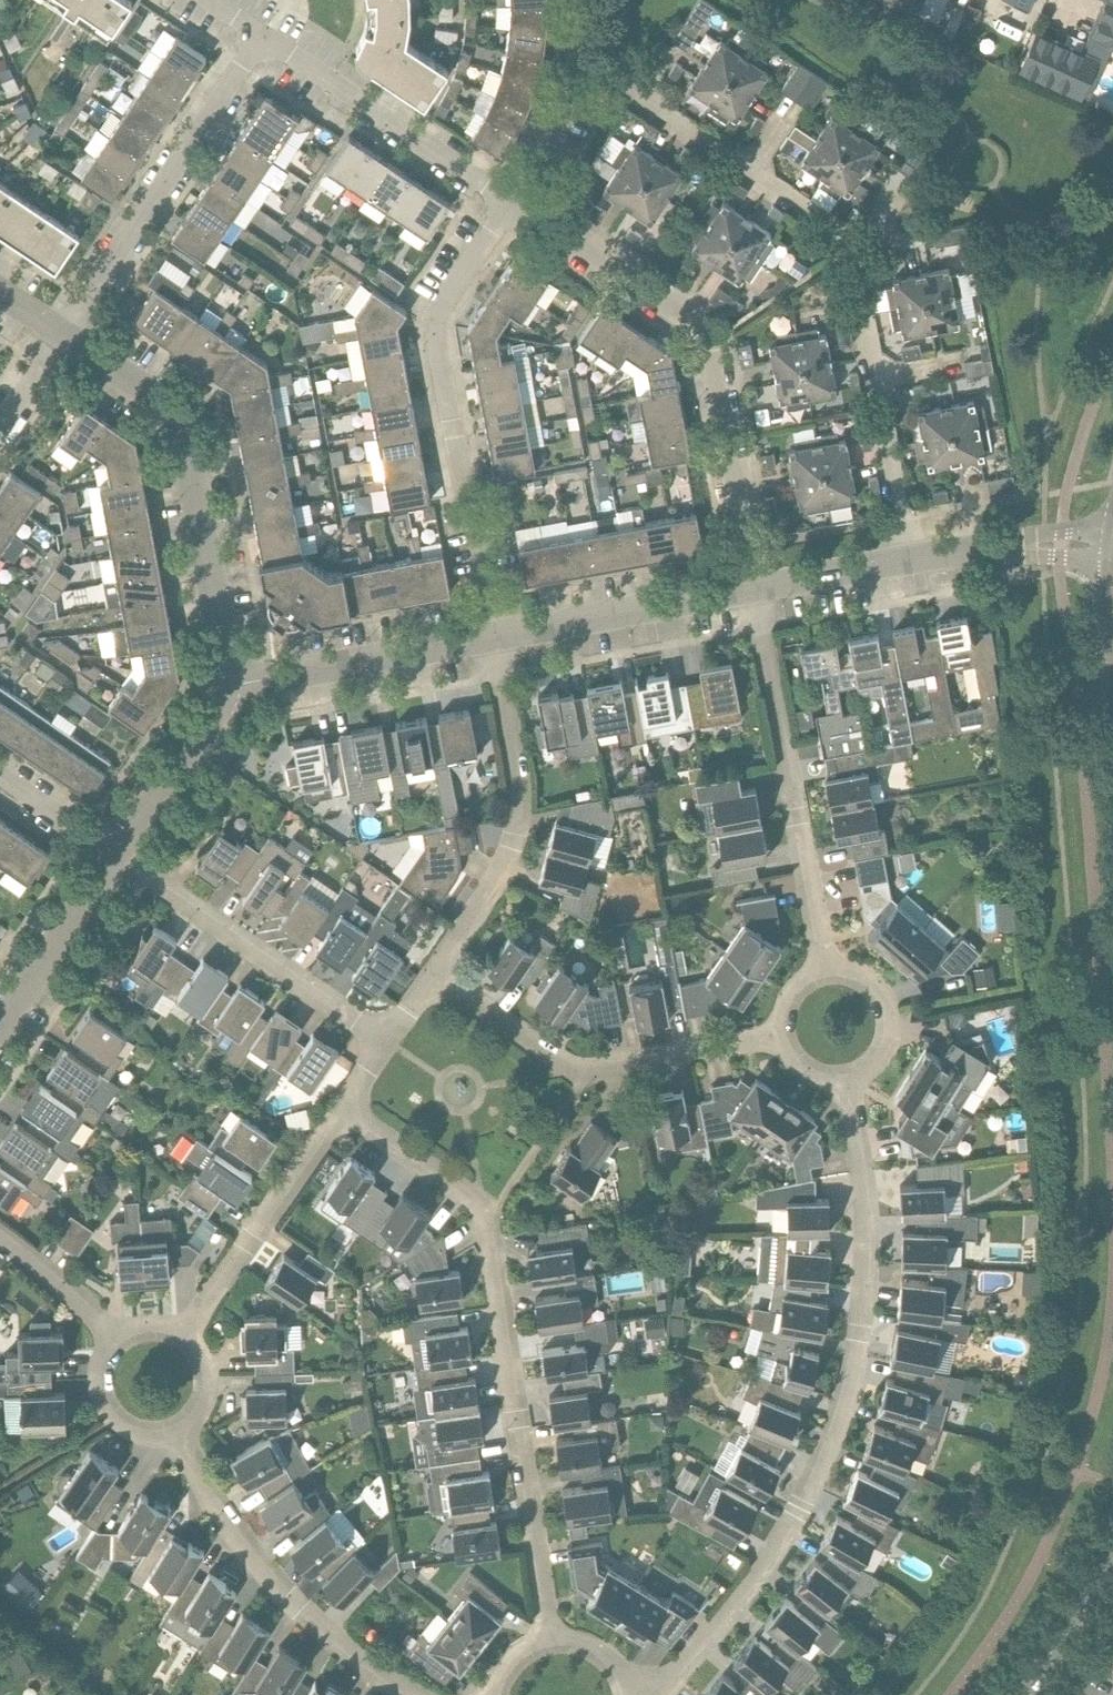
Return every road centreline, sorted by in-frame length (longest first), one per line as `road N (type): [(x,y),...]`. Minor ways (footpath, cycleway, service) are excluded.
road 1 (residential): [(629,1691),(672,1681),(687,1668),(758,1577),(830,1457),(846,1412),(869,1249),(848,1082)]
road 2 (residential): [(912,559),(856,266),(841,235),(609,75),(577,66)]
road 3 (residential): [(552,1638),(490,1211),(344,1112)]
road 4 (residential): [(751,589),(699,332),(508,202)]
road 5 (residential): [(495,633),(435,316),(508,202)]
road 6 (residential): [(231,680),(184,427),(168,404),(66,332)]
road 7 (residential): [(827,970),(751,589)]
road 8 (residential): [(437,975),(499,870),(515,823),(517,784),(495,633)]
road 9 (residential): [(418,1694),(296,1601),(231,1526),(177,1432)]
road 10 (residential): [(66,332),(263,36)]
road 11 (residential): [(390,1044),(116,854)]
road 12 (residential): [(508,202),(263,36)]
road 13 (residential): [(188,1336),(344,1112)]
road 14 (residential): [(231,680),(495,633)]
road 15 (residential): [(495,633),(751,589)]
road 16 (residential): [(116,854),(231,680)]
road 17 (residential): [(0,1026),(116,854)]
road 18 (residential): [(912,559),(1016,544),(1112,548)]
road 19 (residential): [(584,1074),(780,1039)]
road 20 (tertiary): [(1011,1694),(1112,1545)]
road 21 (residential): [(584,1074),(437,975)]
road 22 (residential): [(848,1082),(878,1065),(892,1016),(861,976),(827,970)]
road 23 (residential): [(751,589),(912,559)]
road 24 (residential): [(119,1336),(99,1366),(105,1410),(132,1433),(177,1432)]
road 25 (residential): [(119,1336),(0,1236)]
road 26 (residential): [(508,202),(560,123),(577,66)]
road 27 (residential): [(116,854),(0,775)]

